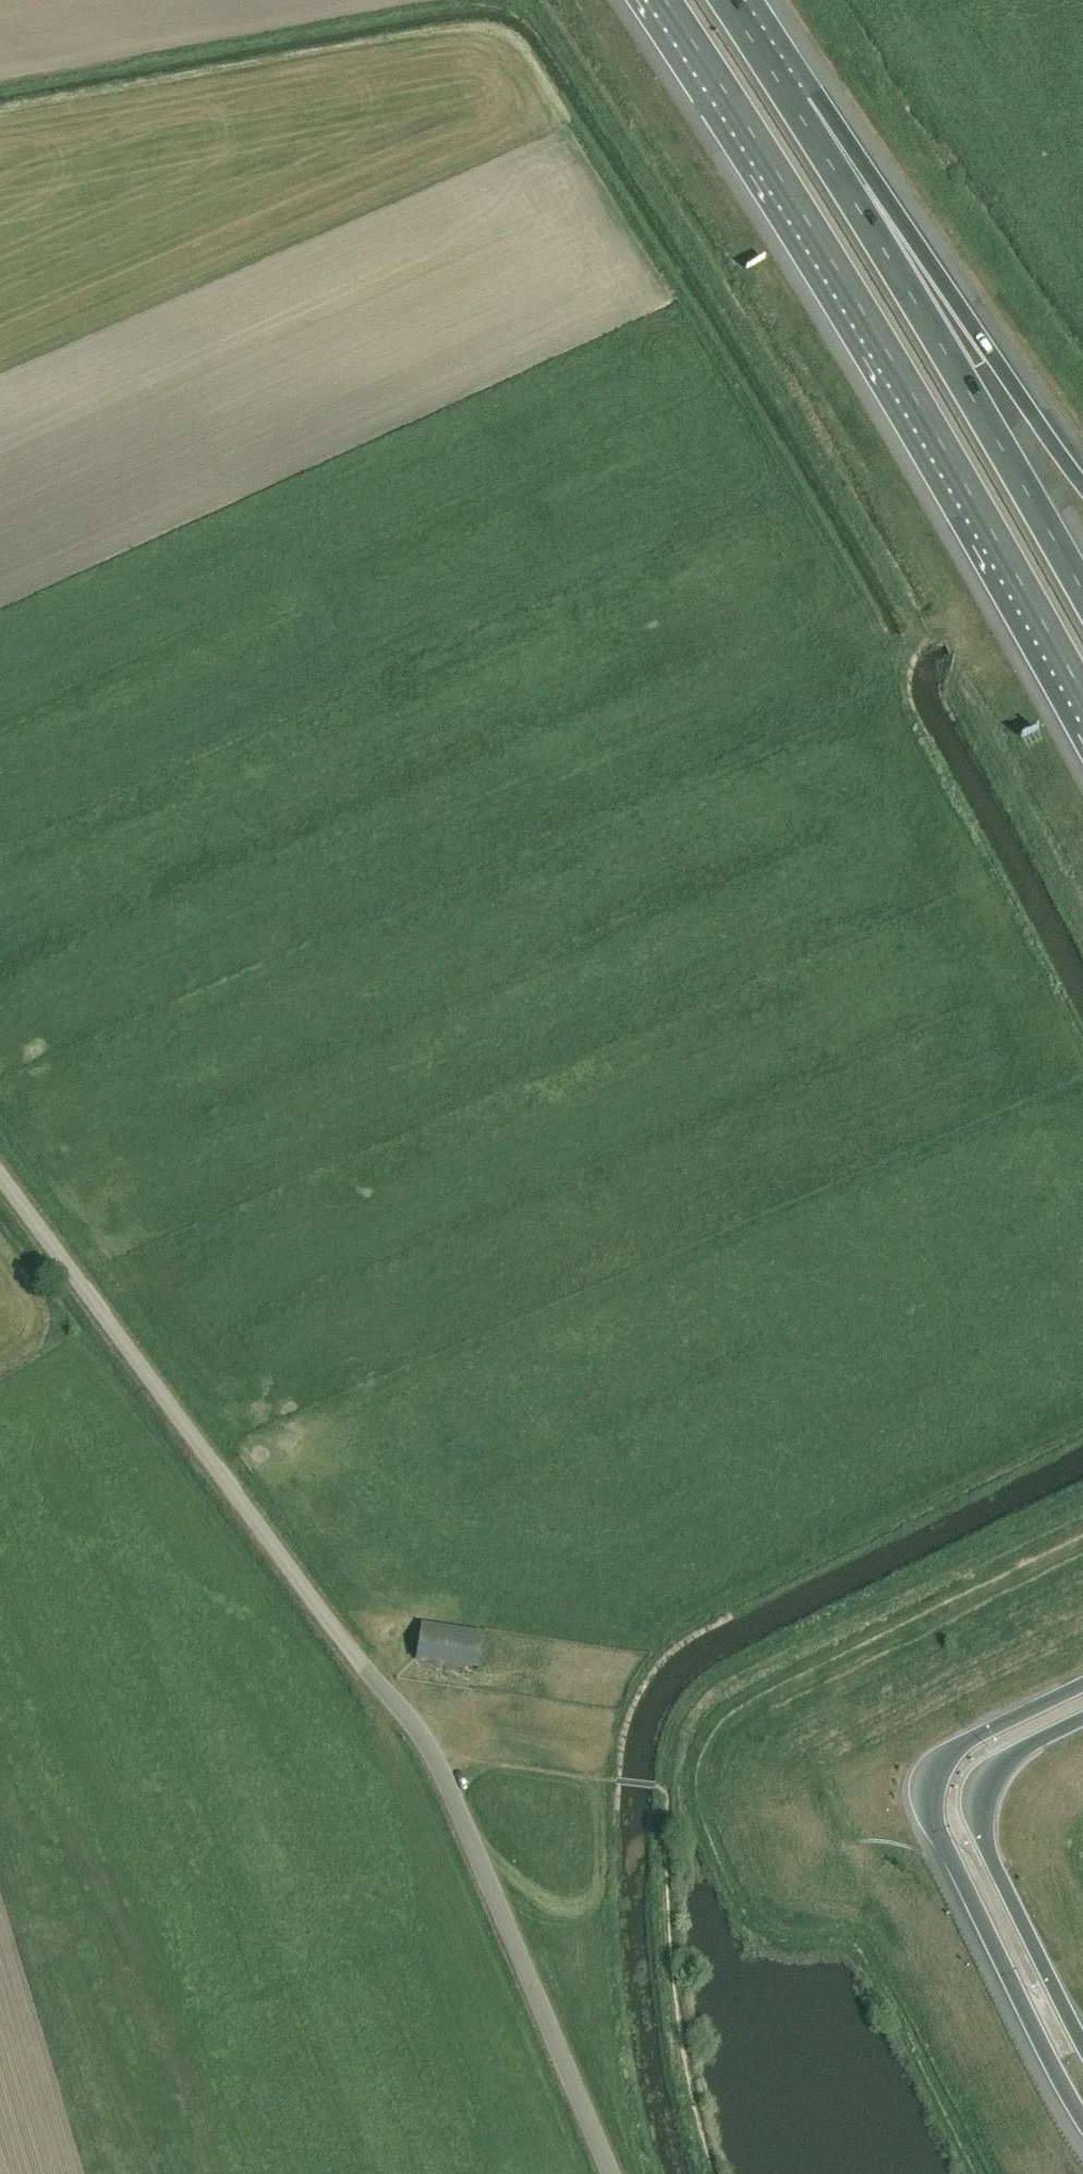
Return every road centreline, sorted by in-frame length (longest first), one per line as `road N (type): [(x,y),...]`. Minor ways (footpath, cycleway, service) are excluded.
road 1 (unclassified): [(611,2173),(430,1749),(0,1176)]
road 2 (motorway): [(667,0),(903,375),(1082,692)]
road 3 (motorway): [(1082,595),(796,110)]
road 4 (motorway): [(1082,487),(994,356),(796,110)]
road 5 (motorway): [(934,1791),(940,1835),(1082,2117)]
road 6 (motorway): [(1082,2045),(985,1849),(982,1803)]
road 7 (trunk): [(1082,1685),(959,1749),(934,1791)]
road 8 (trunk): [(982,1803),(1000,1766),(1082,1719)]
road 9 (motorway): [(796,110),(723,0)]

